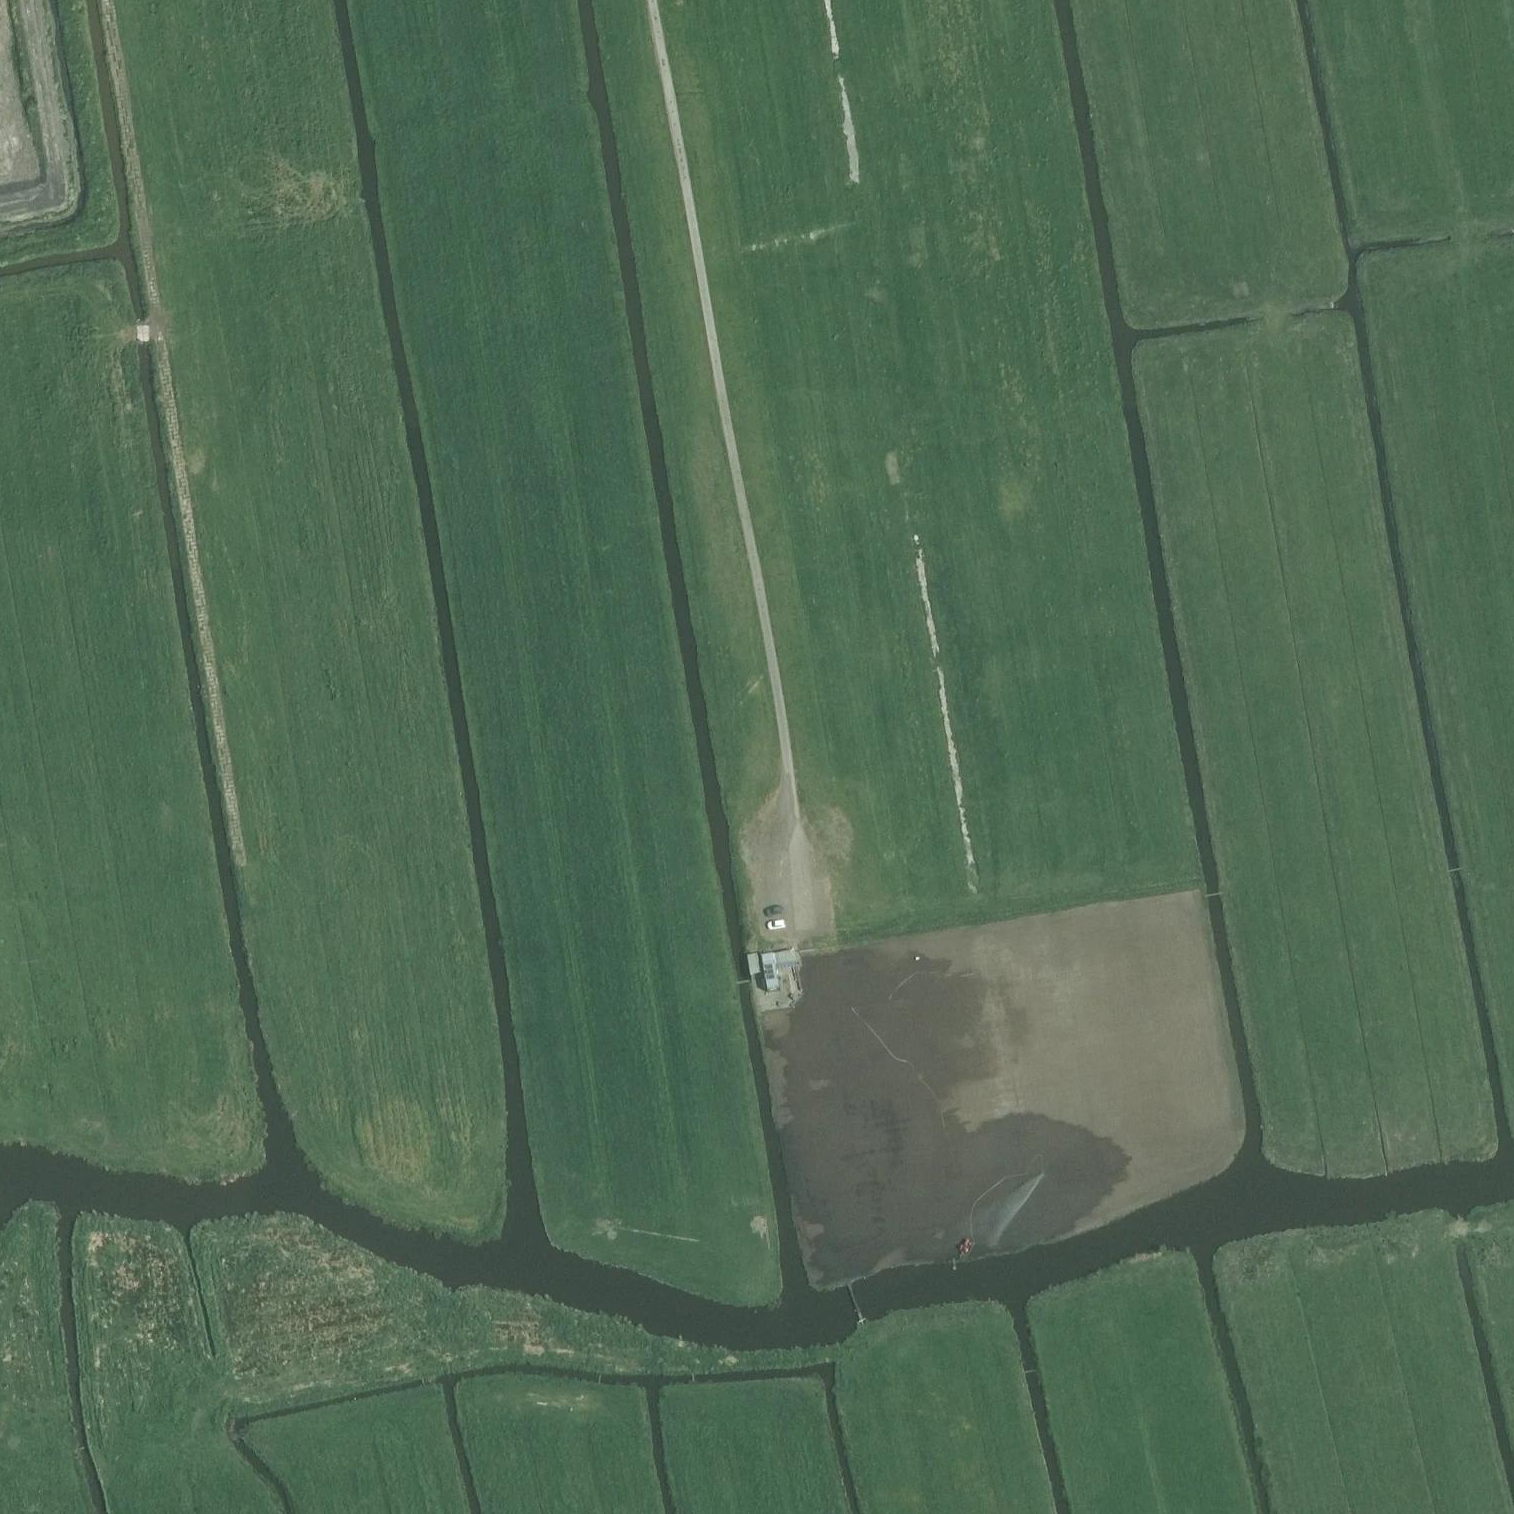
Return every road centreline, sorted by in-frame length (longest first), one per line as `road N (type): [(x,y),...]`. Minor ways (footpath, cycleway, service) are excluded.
road 1 (track): [(241,856),(107,0)]

